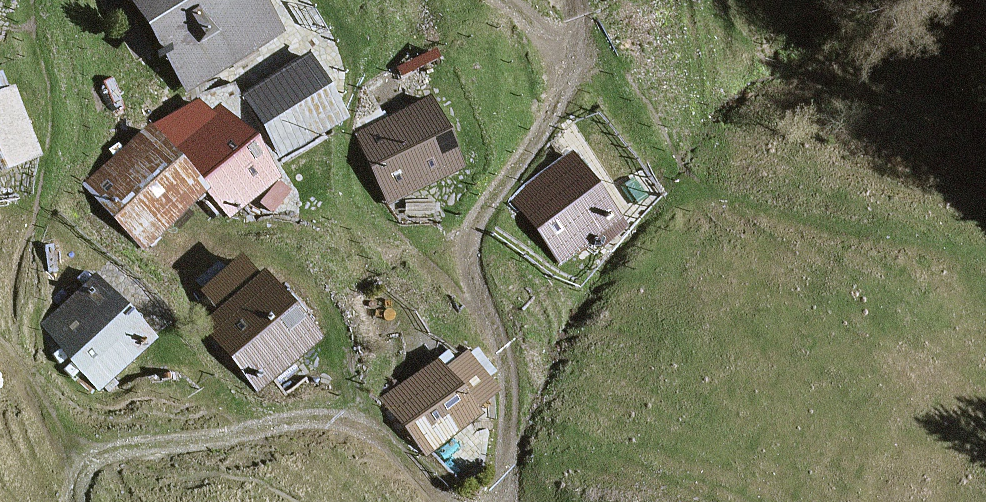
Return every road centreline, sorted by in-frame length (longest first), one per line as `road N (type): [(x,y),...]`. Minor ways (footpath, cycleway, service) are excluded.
road 1 (track): [(496,501),(511,455),(511,382),(470,243),(569,84),(576,67),(571,46)]
road 2 (track): [(80,501),(85,462),(99,449),(205,442),(309,416),(357,421),(388,436),(454,501)]

